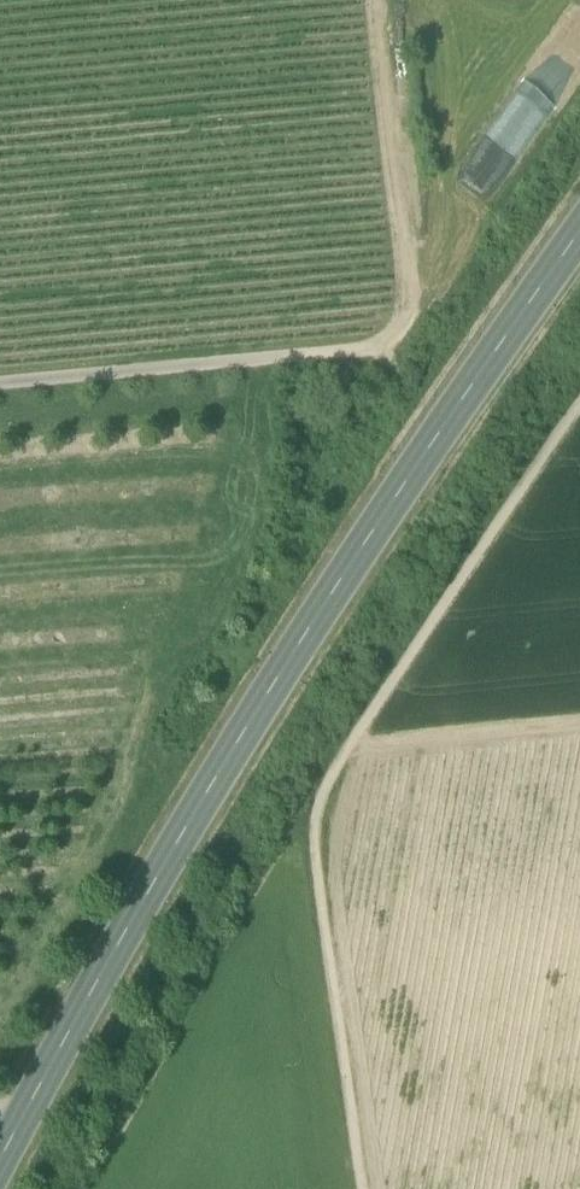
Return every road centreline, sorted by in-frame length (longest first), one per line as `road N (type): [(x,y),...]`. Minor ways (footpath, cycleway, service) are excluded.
road 1 (primary): [(579,231),(283,666),(0,1160)]
road 2 (track): [(363,1188),(315,839),(323,799),(579,407)]
road 3 (track): [(372,348),(0,384)]

